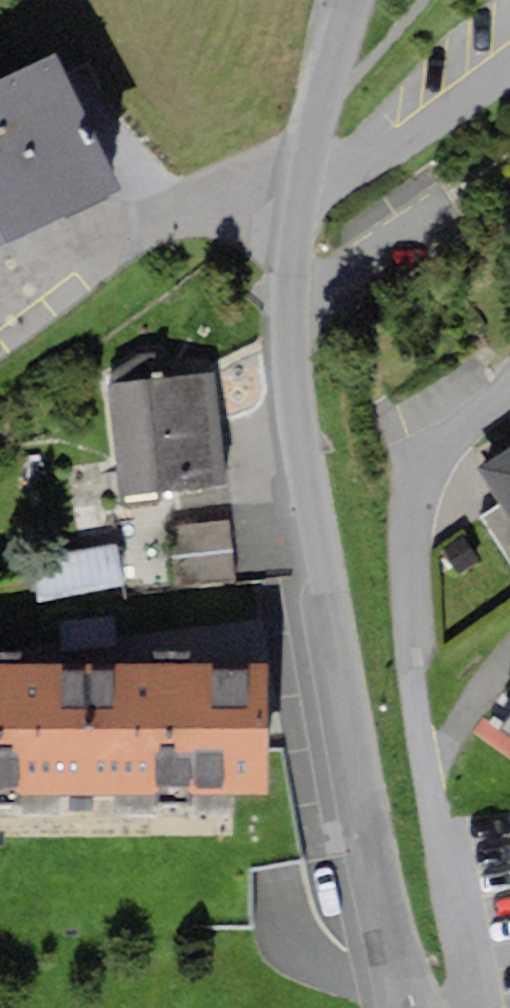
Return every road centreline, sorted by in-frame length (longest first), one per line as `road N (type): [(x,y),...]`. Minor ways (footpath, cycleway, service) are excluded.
road 1 (residential): [(351,0),(292,203),(286,306),(310,519),(351,757),(414,1007)]
road 2 (residential): [(460,1007),(412,645),(410,493),(442,435),(509,385)]

